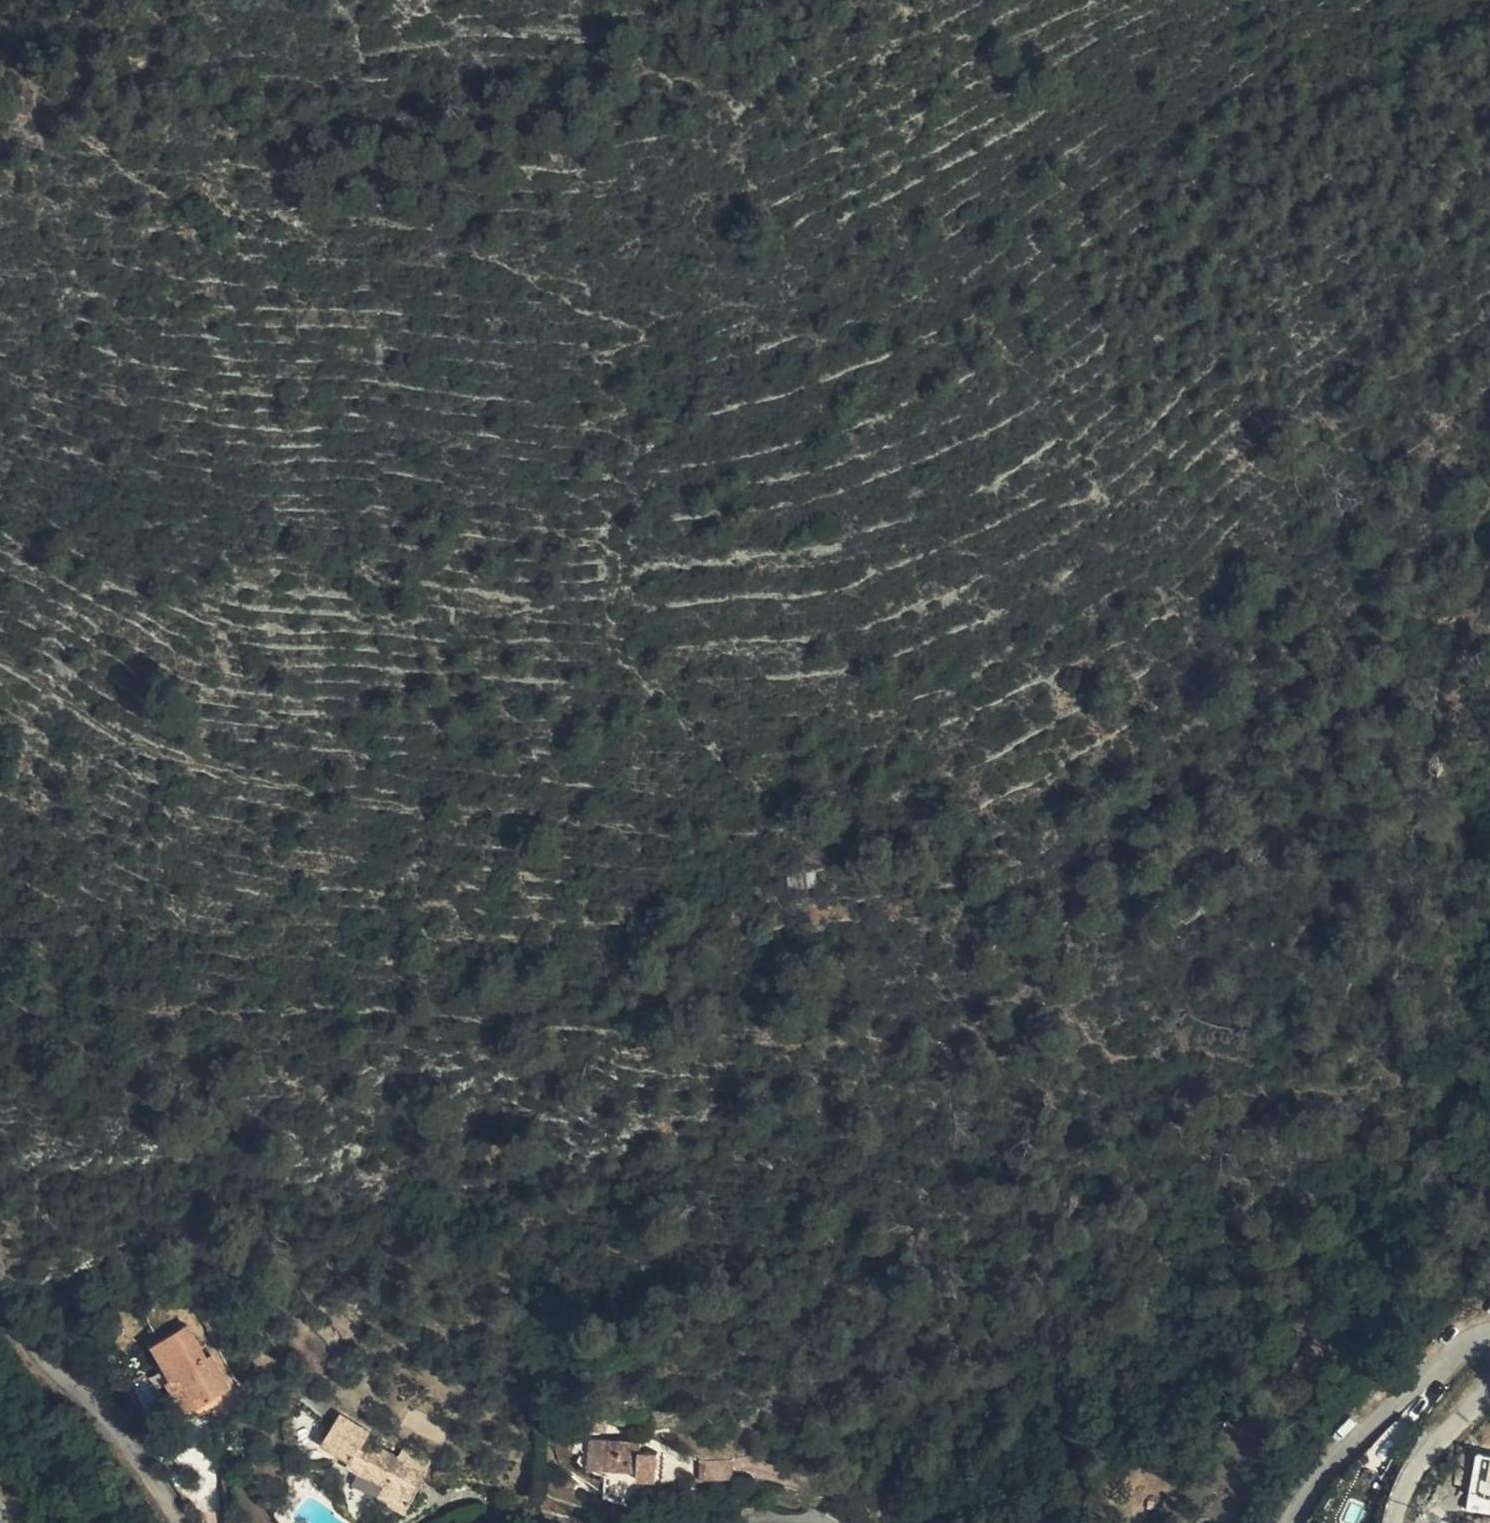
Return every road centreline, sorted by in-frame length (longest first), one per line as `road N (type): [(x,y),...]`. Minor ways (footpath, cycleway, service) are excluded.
road 1 (unclassified): [(1489,1336),(1472,1333),(1371,1418),(1312,1482),(1290,1522)]
road 2 (unclassified): [(174,1522),(113,1432),(0,1311)]
road 3 (unclassified): [(1394,1522),(1414,1465),(1489,1383)]

